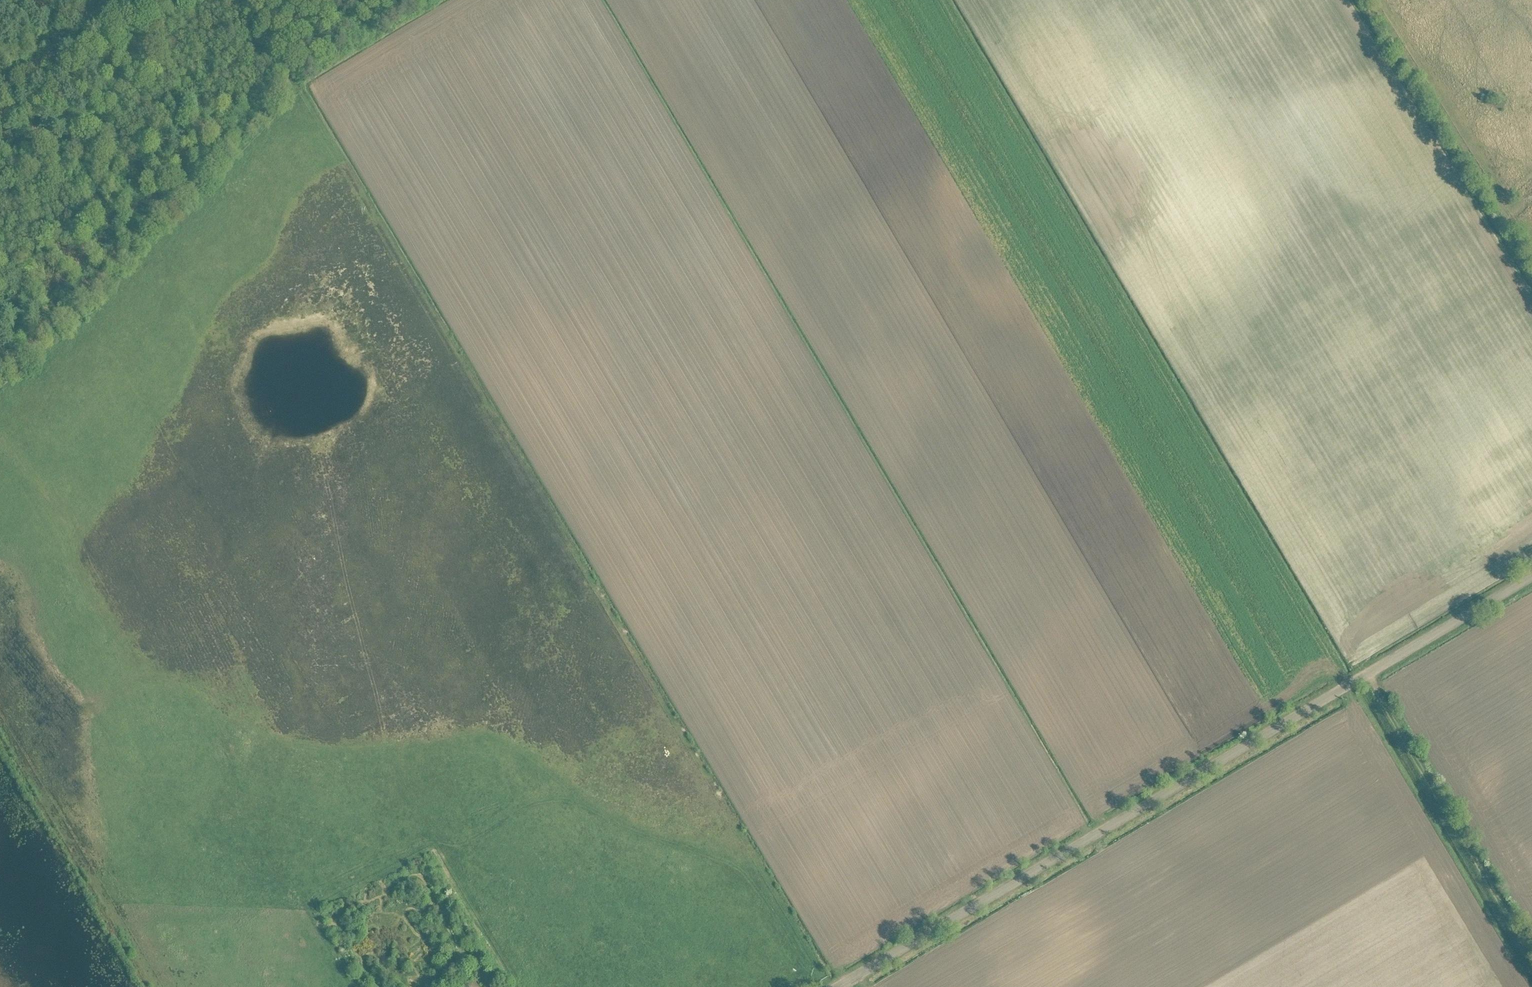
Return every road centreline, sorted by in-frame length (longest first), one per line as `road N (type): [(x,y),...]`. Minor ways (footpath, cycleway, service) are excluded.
road 1 (unclassified): [(841,986),(1531,577)]
road 2 (track): [(1366,675),(1531,962)]

